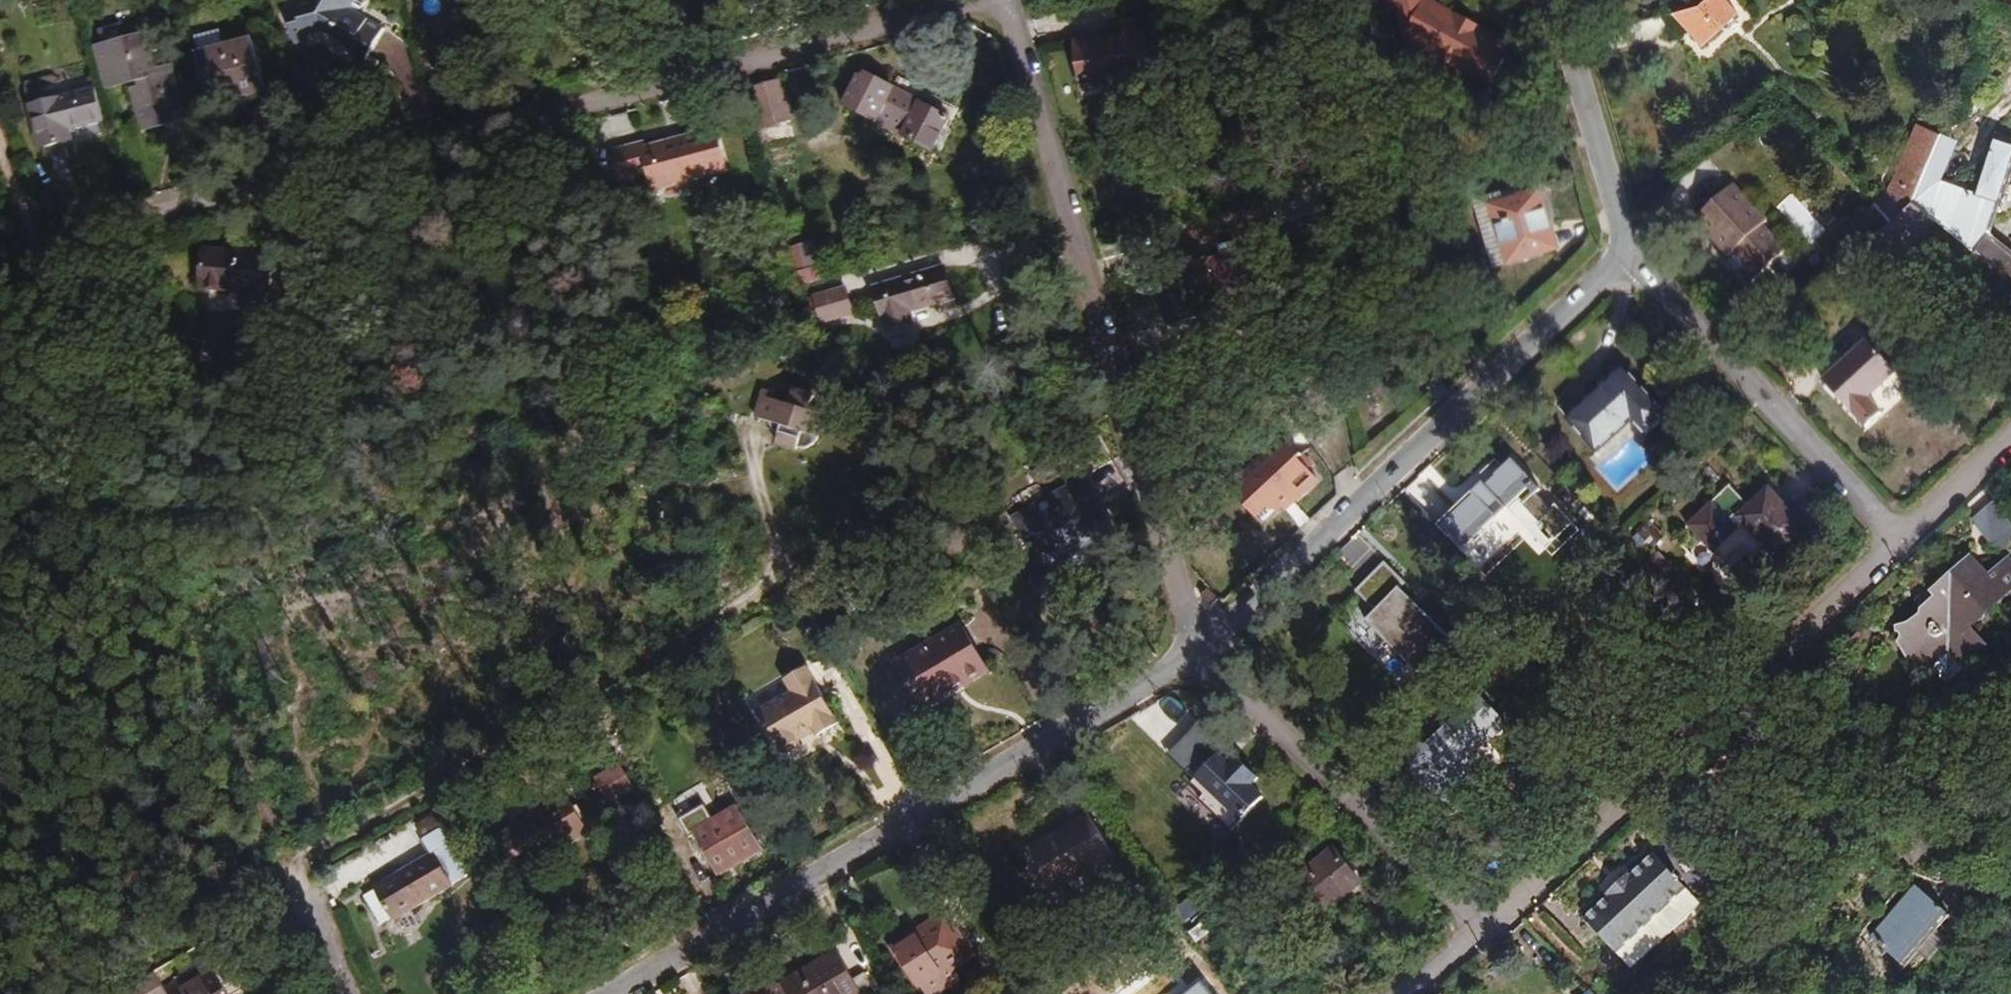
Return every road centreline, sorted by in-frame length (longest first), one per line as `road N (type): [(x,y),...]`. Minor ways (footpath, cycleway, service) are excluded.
road 1 (residential): [(38,247),(972,0)]
road 2 (track): [(0,142),(146,570),(300,886)]
road 3 (residential): [(1006,0),(1198,652)]
road 4 (residential): [(615,993),(1198,652)]
road 5 (residential): [(1627,249),(1198,652)]
road 6 (residential): [(1898,542),(1487,928)]
road 7 (residential): [(1198,652),(1487,928)]
road 8 (residential): [(1627,249),(1898,542)]
road 9 (residential): [(1553,0),(1627,249)]
road 10 (residential): [(2010,434),(1898,542)]

